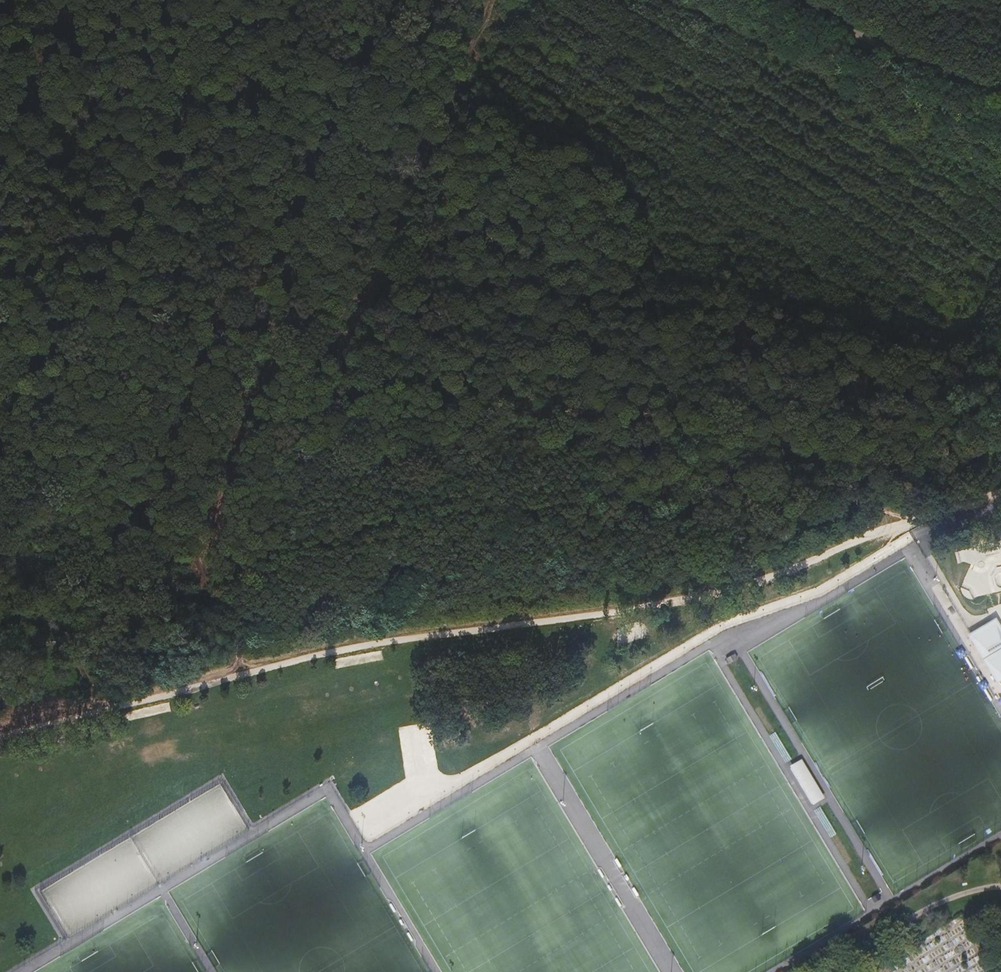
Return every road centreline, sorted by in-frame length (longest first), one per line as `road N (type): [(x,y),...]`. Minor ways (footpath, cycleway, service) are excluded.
road 1 (track): [(1000,497),(763,581),(359,647),(0,733)]
road 2 (track): [(1000,93),(786,0)]

